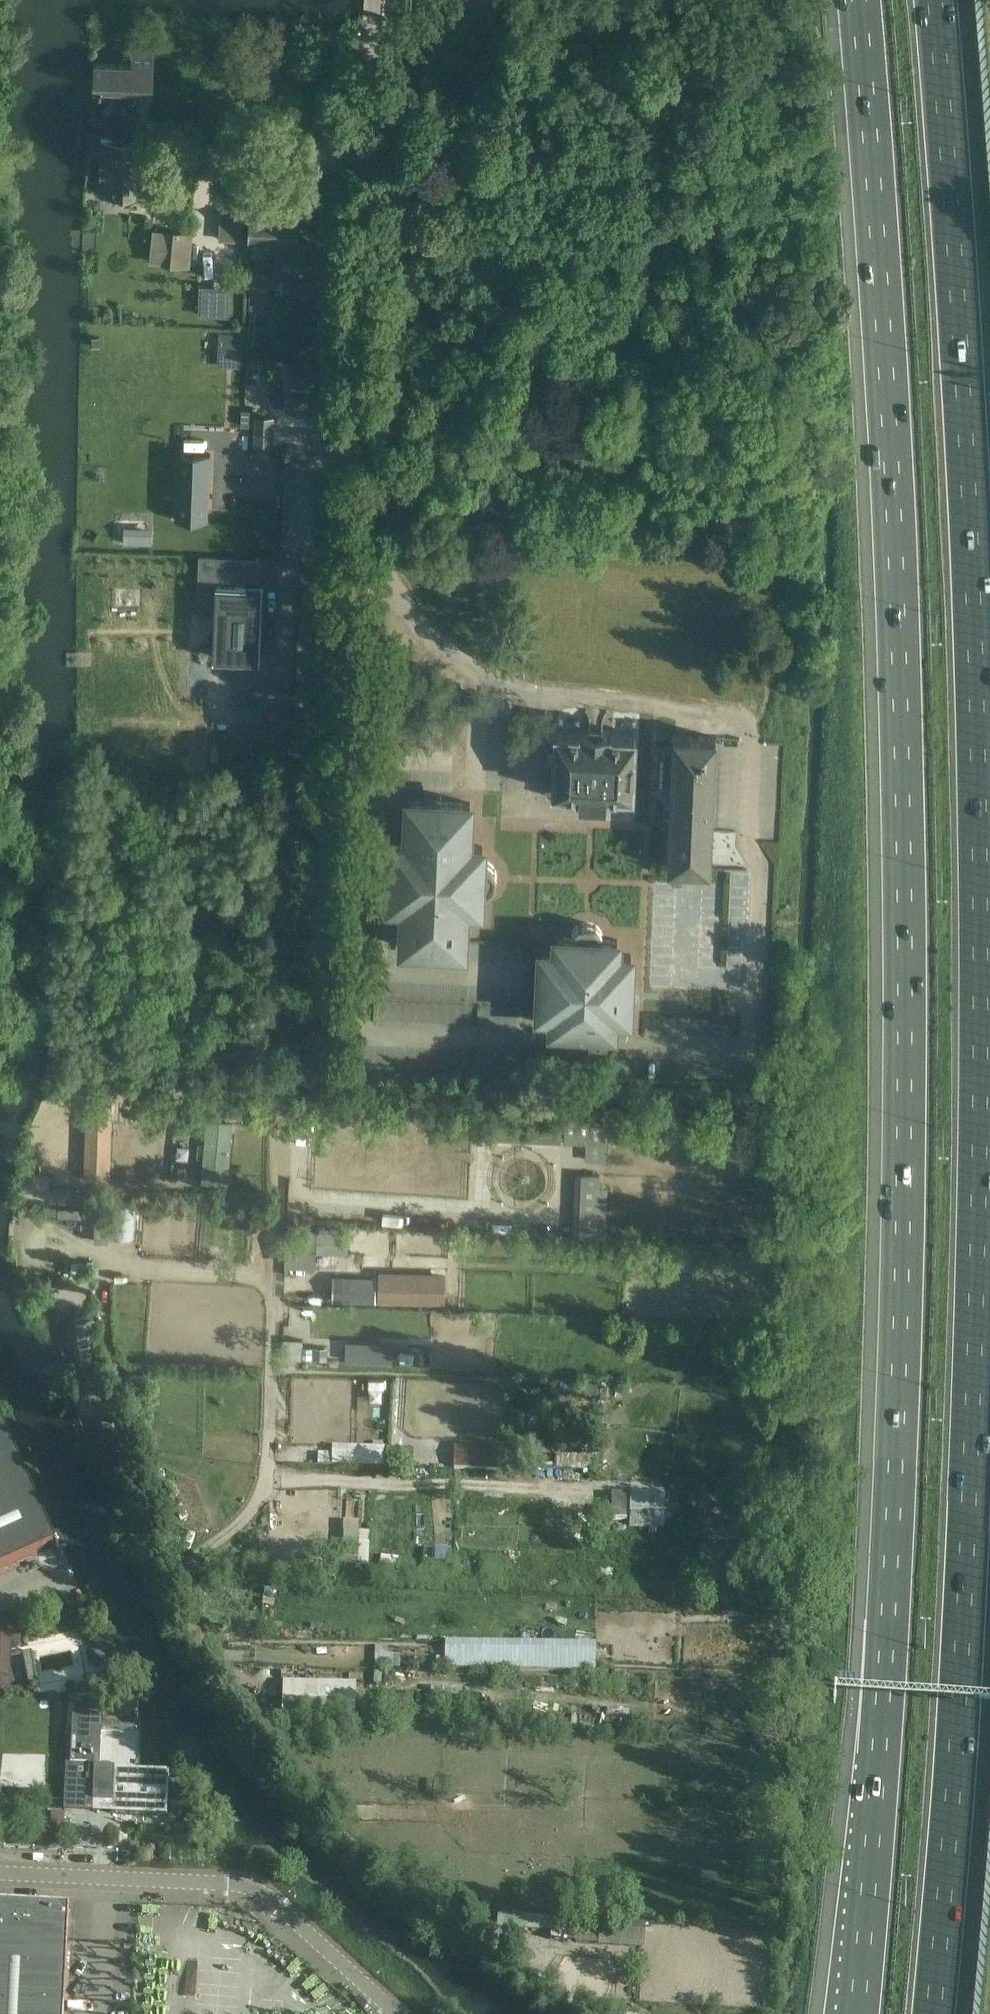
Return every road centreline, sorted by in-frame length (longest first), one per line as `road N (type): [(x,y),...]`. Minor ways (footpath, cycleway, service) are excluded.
road 1 (motorway): [(852,0),(895,568),(901,936),(893,1375),(873,1766),(850,2013)]
road 2 (motorway): [(933,2013),(956,1782),(983,1085),(968,551),(934,0)]
road 3 (residential): [(374,567),(436,640),(520,692),(740,718),(752,742),(753,1050),(353,1034),(365,759)]
road 4 (residential): [(374,567),(354,458),(375,0)]
road 5 (unclassified): [(397,2013),(263,1893),(237,1884),(0,1872)]
road 6 (track): [(597,1490),(265,1481)]
road 7 (residential): [(365,759),(374,567)]

